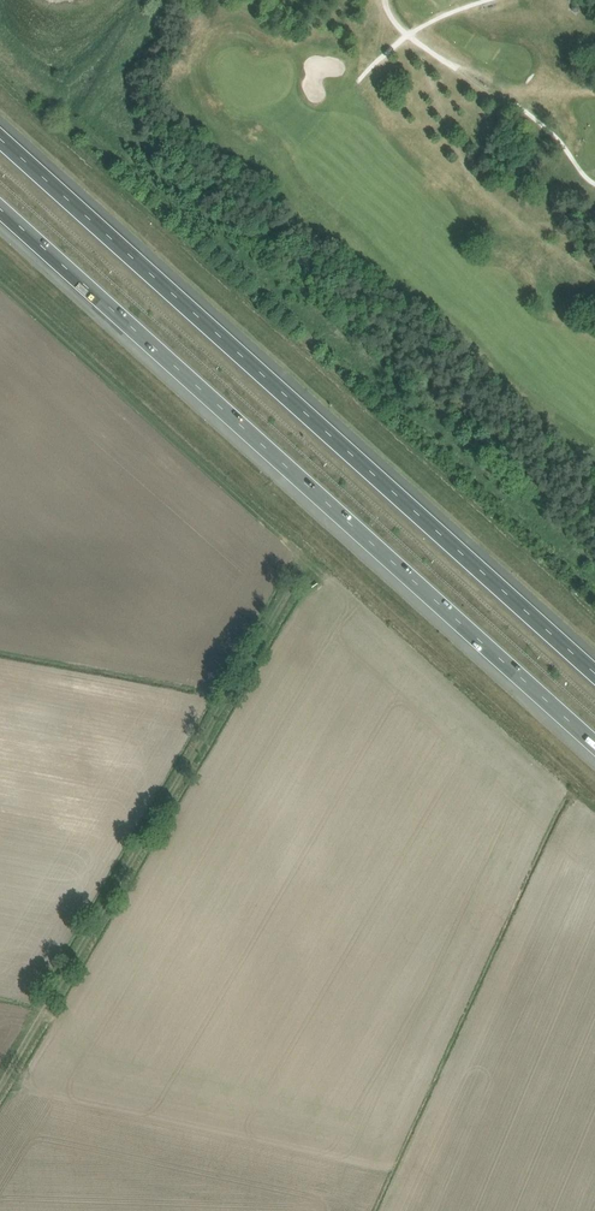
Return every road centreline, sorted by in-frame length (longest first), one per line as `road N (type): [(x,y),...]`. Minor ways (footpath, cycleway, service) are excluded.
road 1 (track): [(0,1086),(302,558),(0,286)]
road 2 (motorway): [(0,208),(594,740)]
road 3 (motorway): [(594,670),(0,138)]

